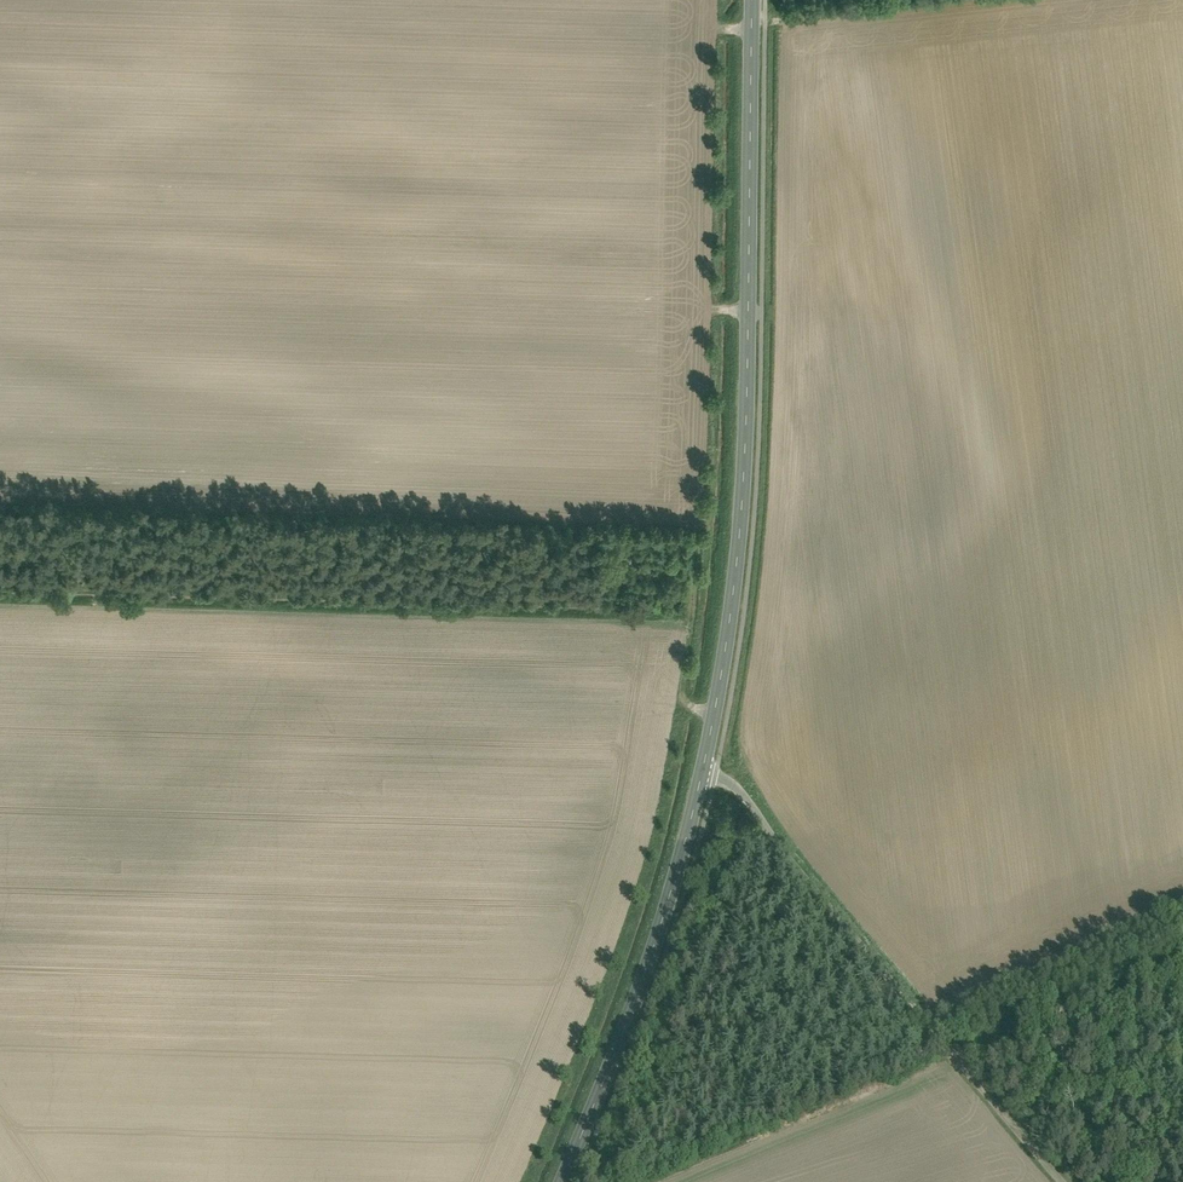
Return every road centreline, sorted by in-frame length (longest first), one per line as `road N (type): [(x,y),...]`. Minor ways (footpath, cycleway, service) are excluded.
road 1 (tertiary): [(751,0),(743,449),(701,765)]
road 2 (unclassified): [(701,765),(741,795),(1063,1181)]
road 3 (tertiary): [(701,765),(635,987),(555,1181)]

